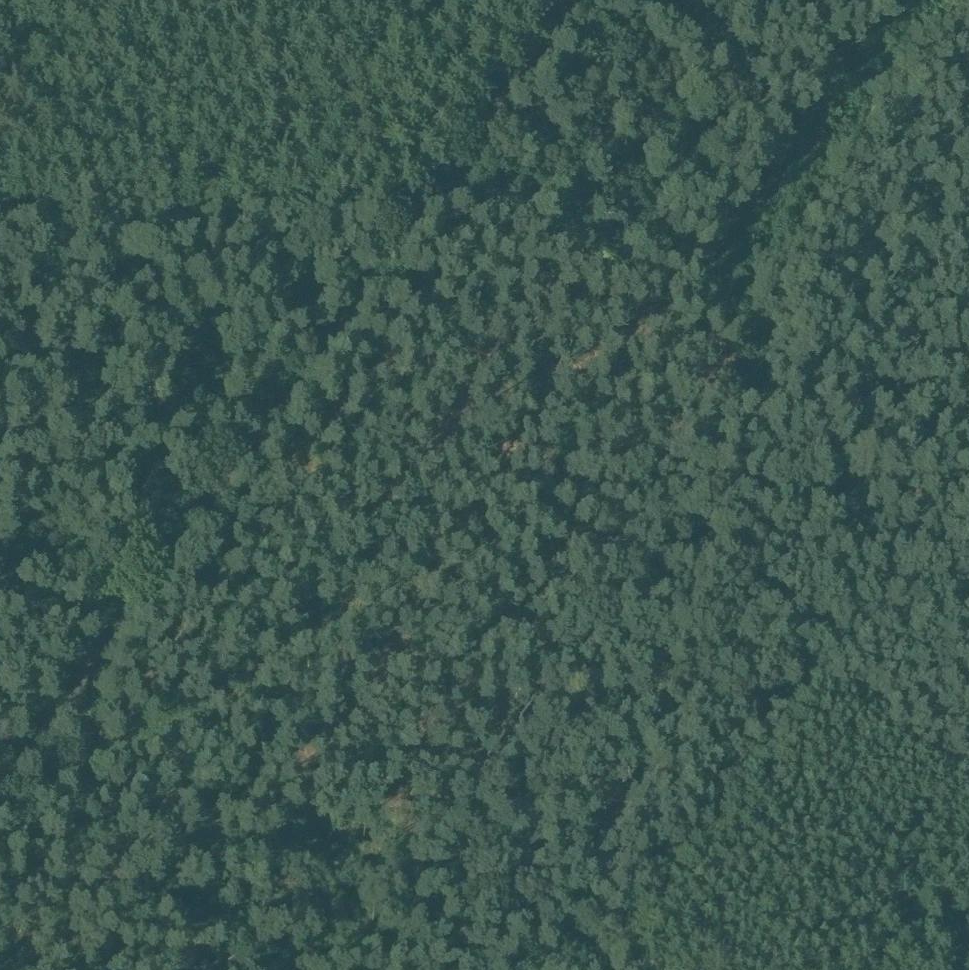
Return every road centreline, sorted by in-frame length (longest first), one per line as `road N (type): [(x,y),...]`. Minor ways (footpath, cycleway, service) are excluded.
road 1 (residential): [(578,0),(0,796)]

